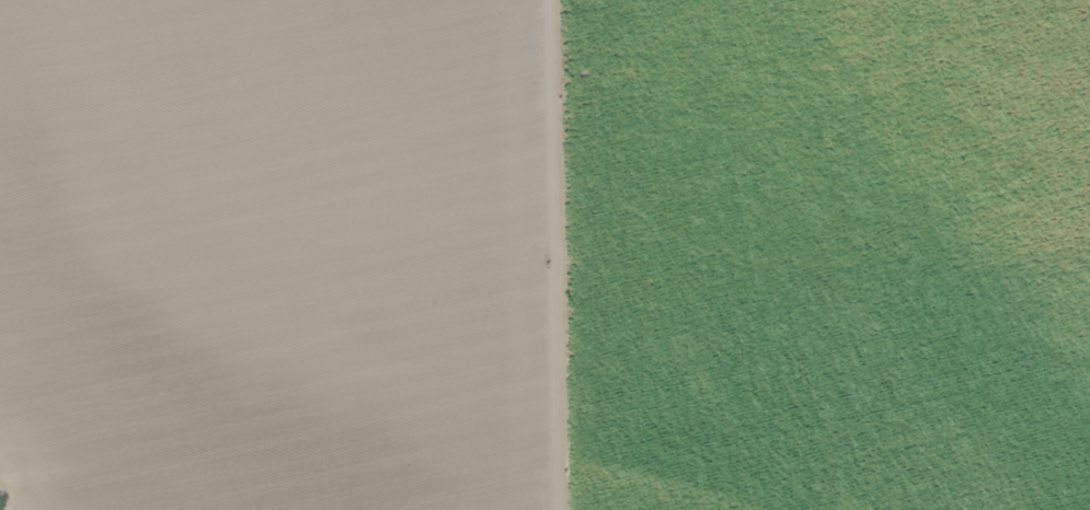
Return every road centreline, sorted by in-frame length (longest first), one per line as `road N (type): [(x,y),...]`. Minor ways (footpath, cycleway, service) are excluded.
road 1 (track): [(552,509),(544,0)]

